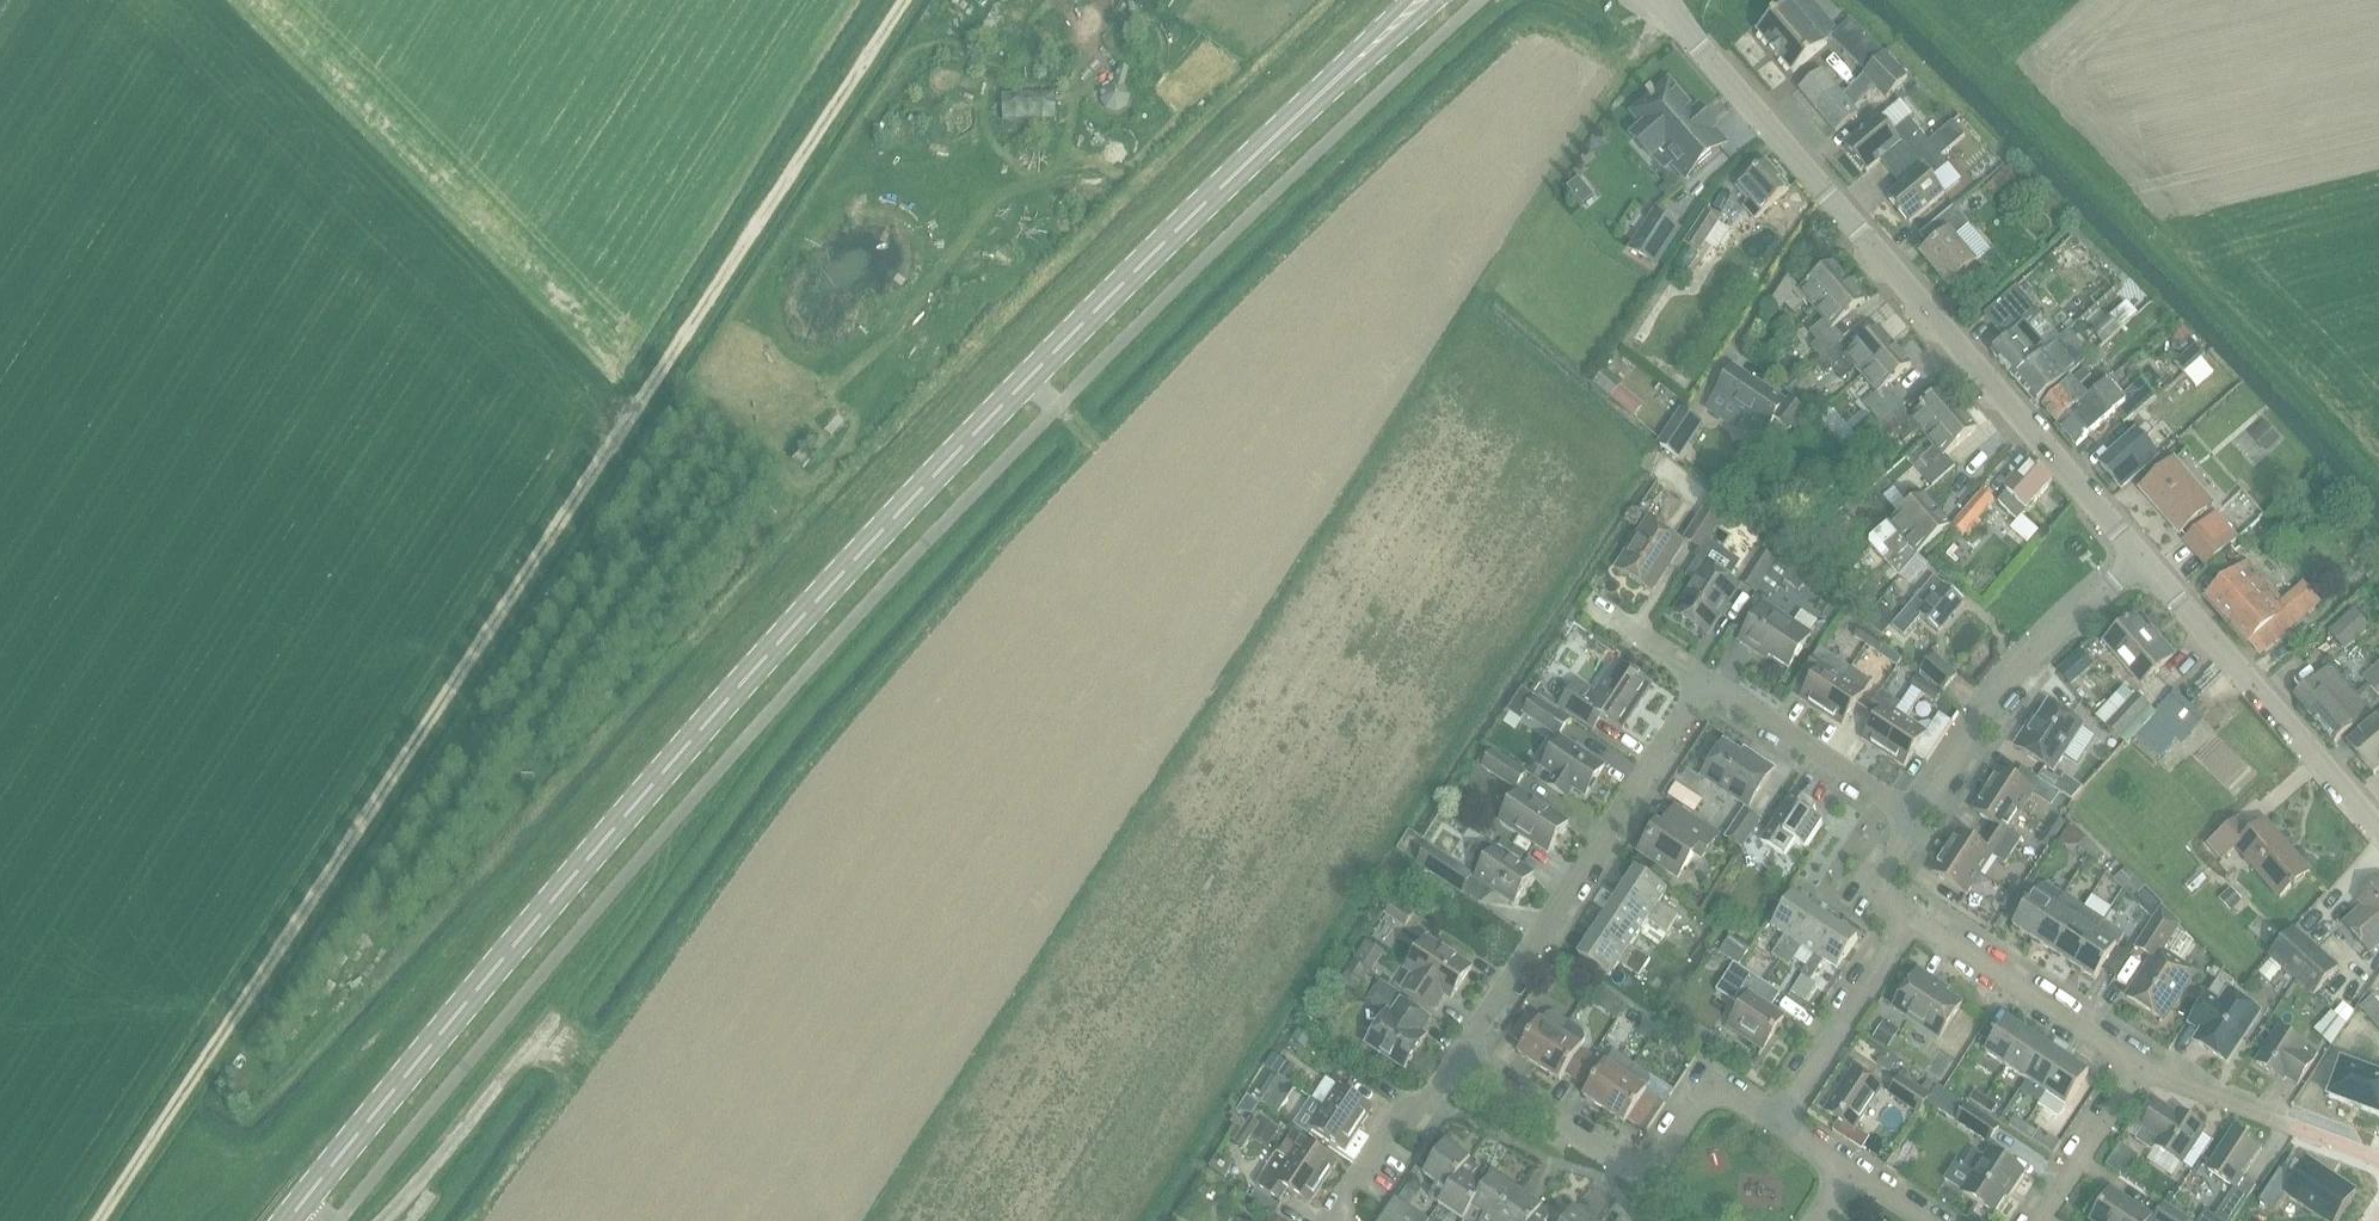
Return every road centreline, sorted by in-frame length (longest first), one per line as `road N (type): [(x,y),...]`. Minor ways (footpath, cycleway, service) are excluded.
road 1 (secondary): [(288,1220),(581,867),(805,615),(1084,320),(1412,7)]
road 2 (track): [(100,1220),(904,0)]
road 3 (tertiary): [(2140,558),(1660,0)]
road 4 (residential): [(1462,1059),(1703,687)]
road 5 (residential): [(1780,1127),(1729,1096),(1702,1099),(1661,1162),(1628,1169),(1462,1059)]
road 6 (tertiary): [(2378,831),(2140,558)]
road 7 (residential): [(1917,820),(1998,696),(2140,558)]
road 8 (residential): [(2142,1066),(1911,920)]
road 9 (residential): [(2378,1159),(2142,1066)]
road 10 (residential): [(1917,820),(1703,687)]
road 11 (residential): [(1911,920),(1780,1127)]
road 12 (residential): [(1356,1220),(1462,1059)]
road 13 (residential): [(2039,1220),(2142,1066)]
road 14 (residential): [(1703,687),(1600,604)]

